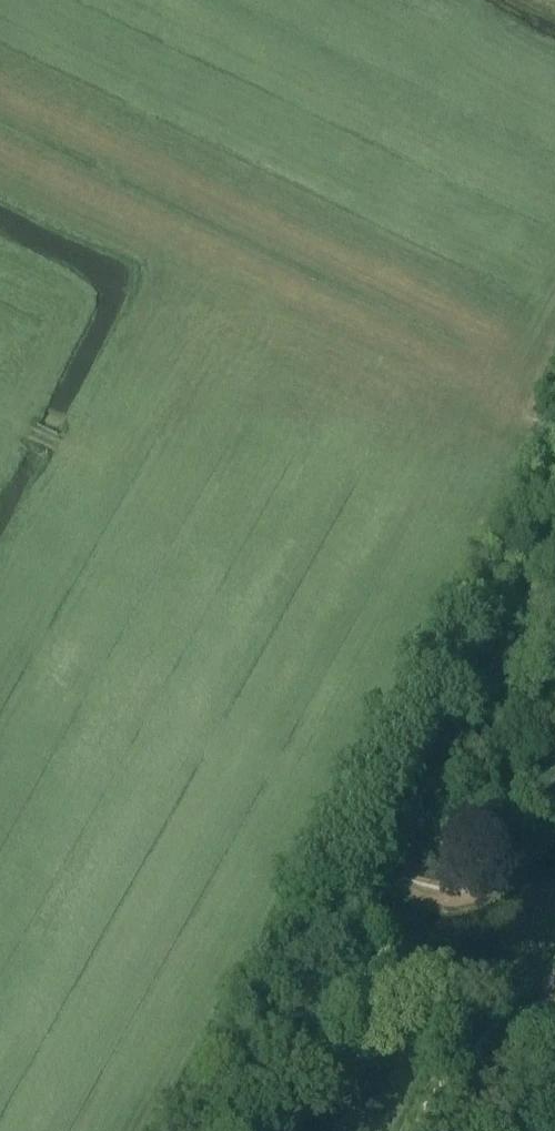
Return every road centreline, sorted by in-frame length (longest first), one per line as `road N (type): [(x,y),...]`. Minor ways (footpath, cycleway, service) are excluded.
road 1 (track): [(357,888),(554,519)]

